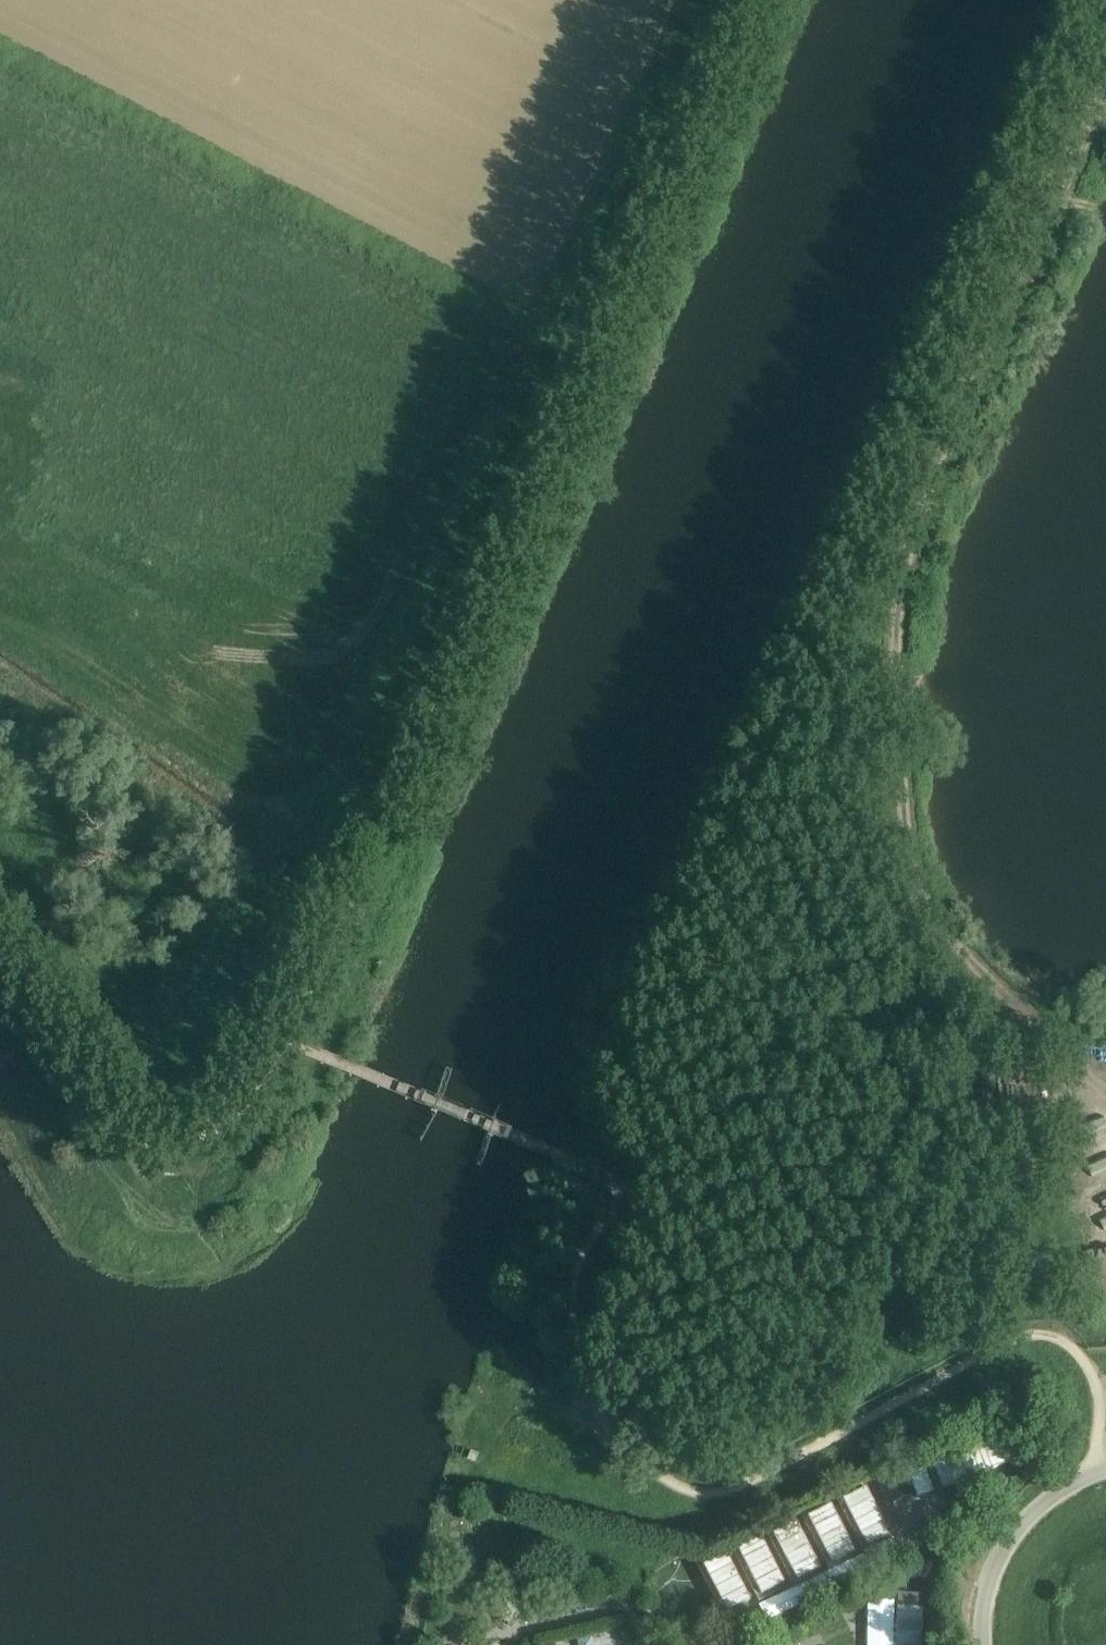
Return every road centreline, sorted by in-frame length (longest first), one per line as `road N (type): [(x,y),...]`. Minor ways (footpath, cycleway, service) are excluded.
road 1 (track): [(290,1042),(741,0)]
road 2 (unclassified): [(984,1644),(990,1580),(1014,1533),(1058,1494),(1105,1471)]

